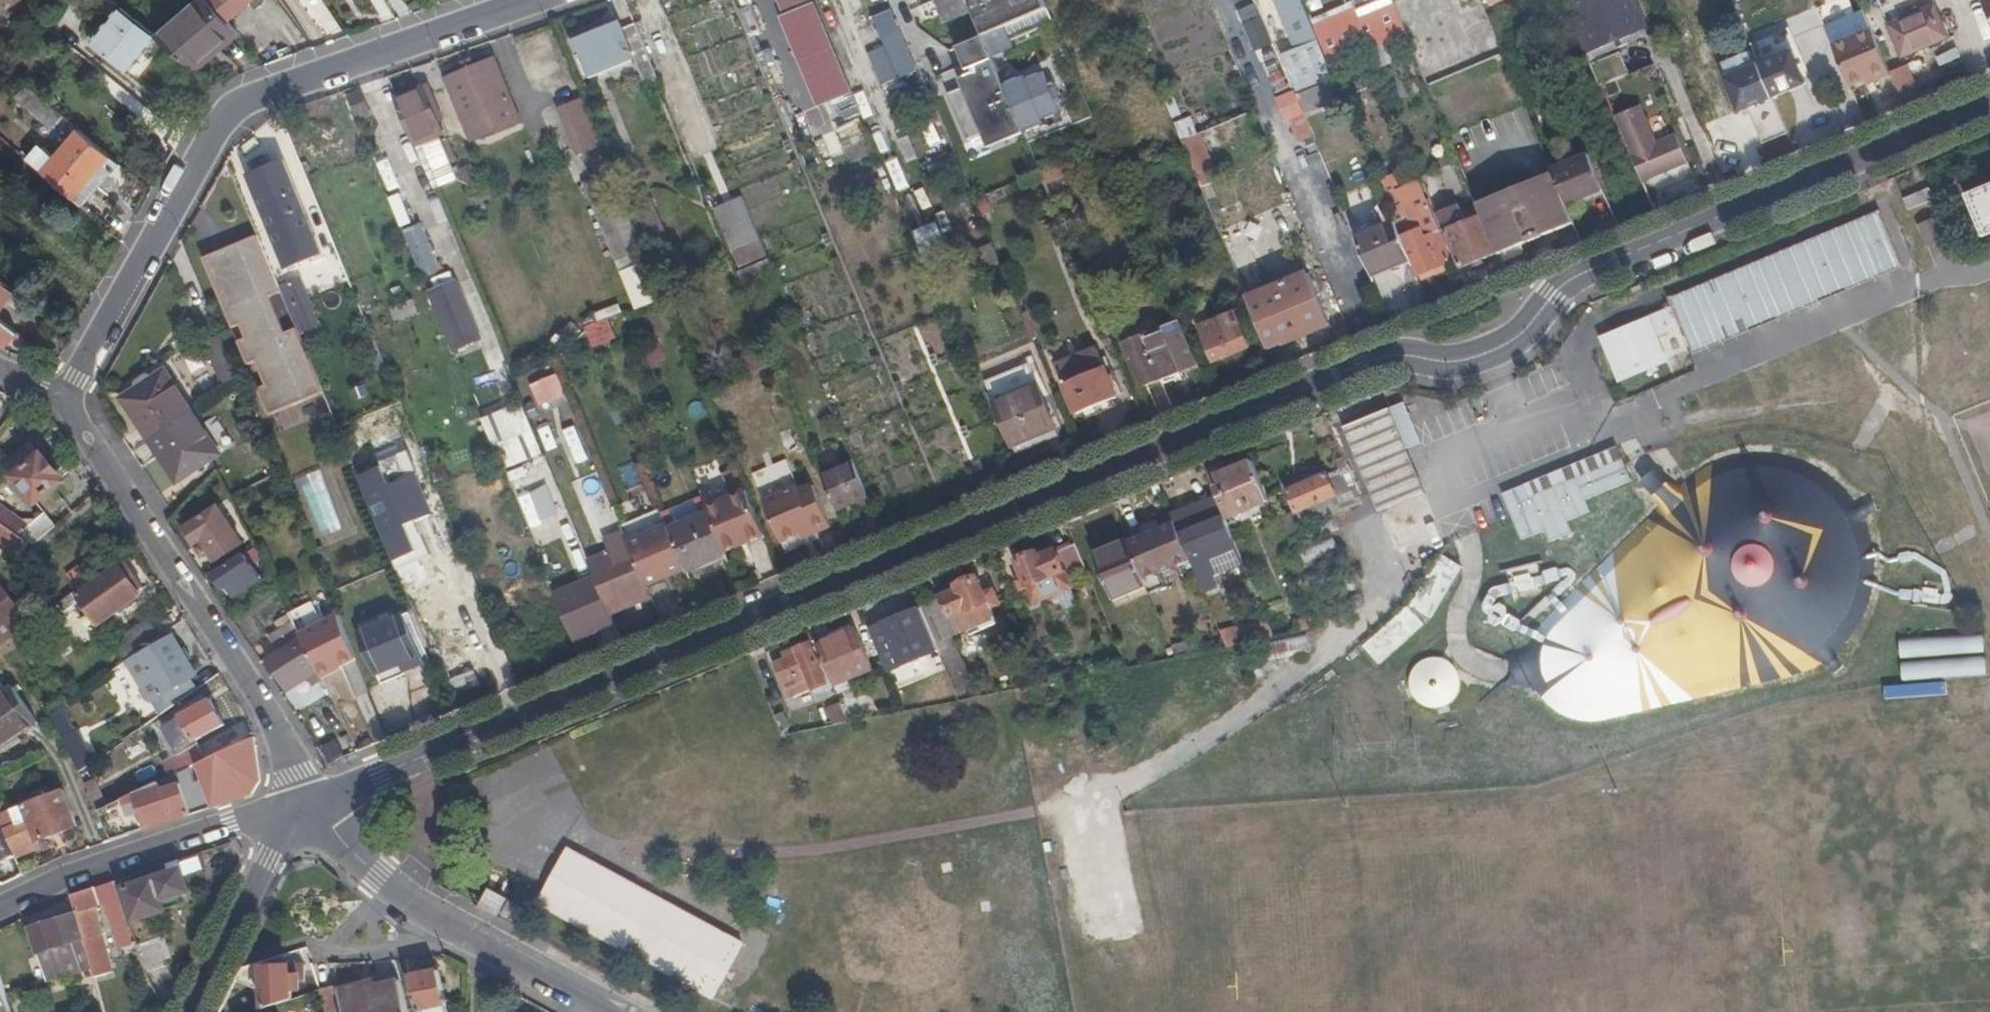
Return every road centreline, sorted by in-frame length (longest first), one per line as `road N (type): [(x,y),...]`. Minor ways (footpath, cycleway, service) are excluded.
road 1 (tertiary): [(1989,107),(1558,290),(1490,353),(1437,363),(1390,355),(298,802)]
road 2 (track): [(1119,791),(817,850),(621,851),(447,834)]
road 3 (residential): [(528,0),(252,94),(227,113),(66,397)]
road 4 (residential): [(66,397),(278,725),(298,802)]
road 5 (track): [(1622,418),(1688,424),(1884,386),(1989,311)]
road 6 (residential): [(298,802),(433,909),(611,1011)]
road 7 (residential): [(0,907),(60,878),(298,802)]
road 8 (track): [(1854,323),(1884,386),(1953,443),(1989,533)]
road 9 (tertiary): [(298,802),(194,1011)]

